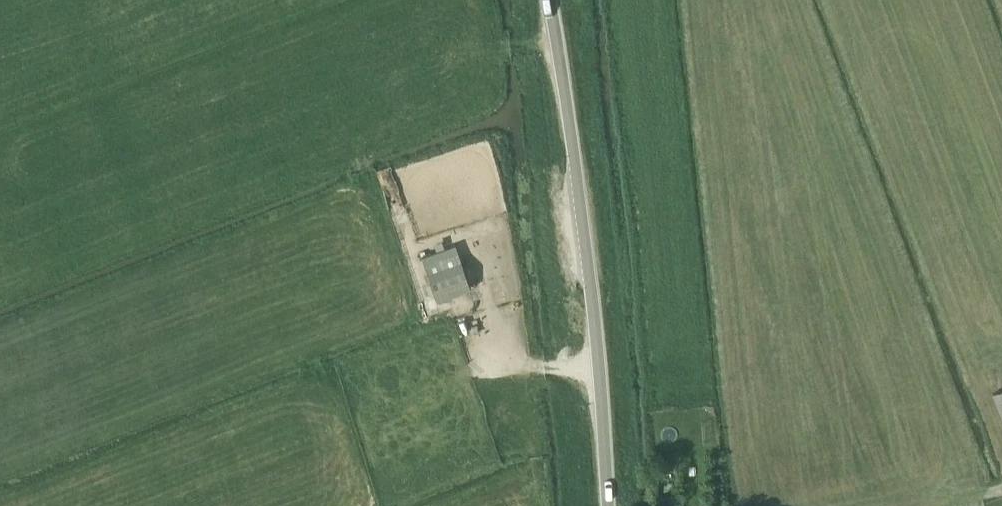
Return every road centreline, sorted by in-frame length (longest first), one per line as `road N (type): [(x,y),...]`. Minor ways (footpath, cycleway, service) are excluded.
road 1 (residential): [(609,505),(584,220),(552,0)]
road 2 (track): [(504,287),(513,361),(602,389)]
road 3 (track): [(368,410),(441,378),(513,361)]

